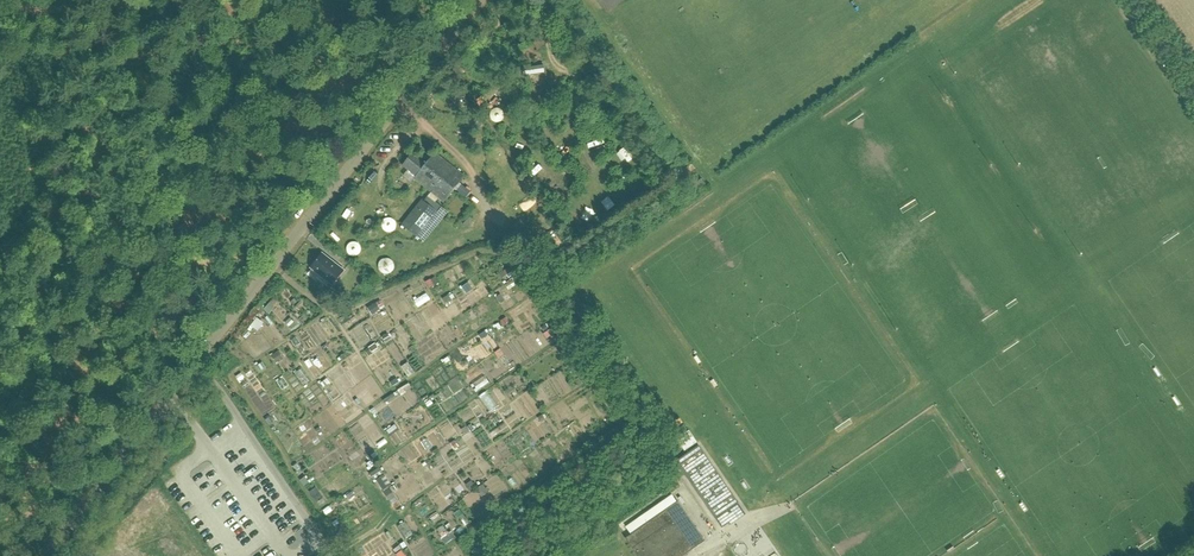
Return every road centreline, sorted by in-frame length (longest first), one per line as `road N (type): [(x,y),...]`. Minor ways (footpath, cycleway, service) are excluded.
road 1 (unclassified): [(46,555),(479,0)]
road 2 (track): [(233,0),(0,11)]

